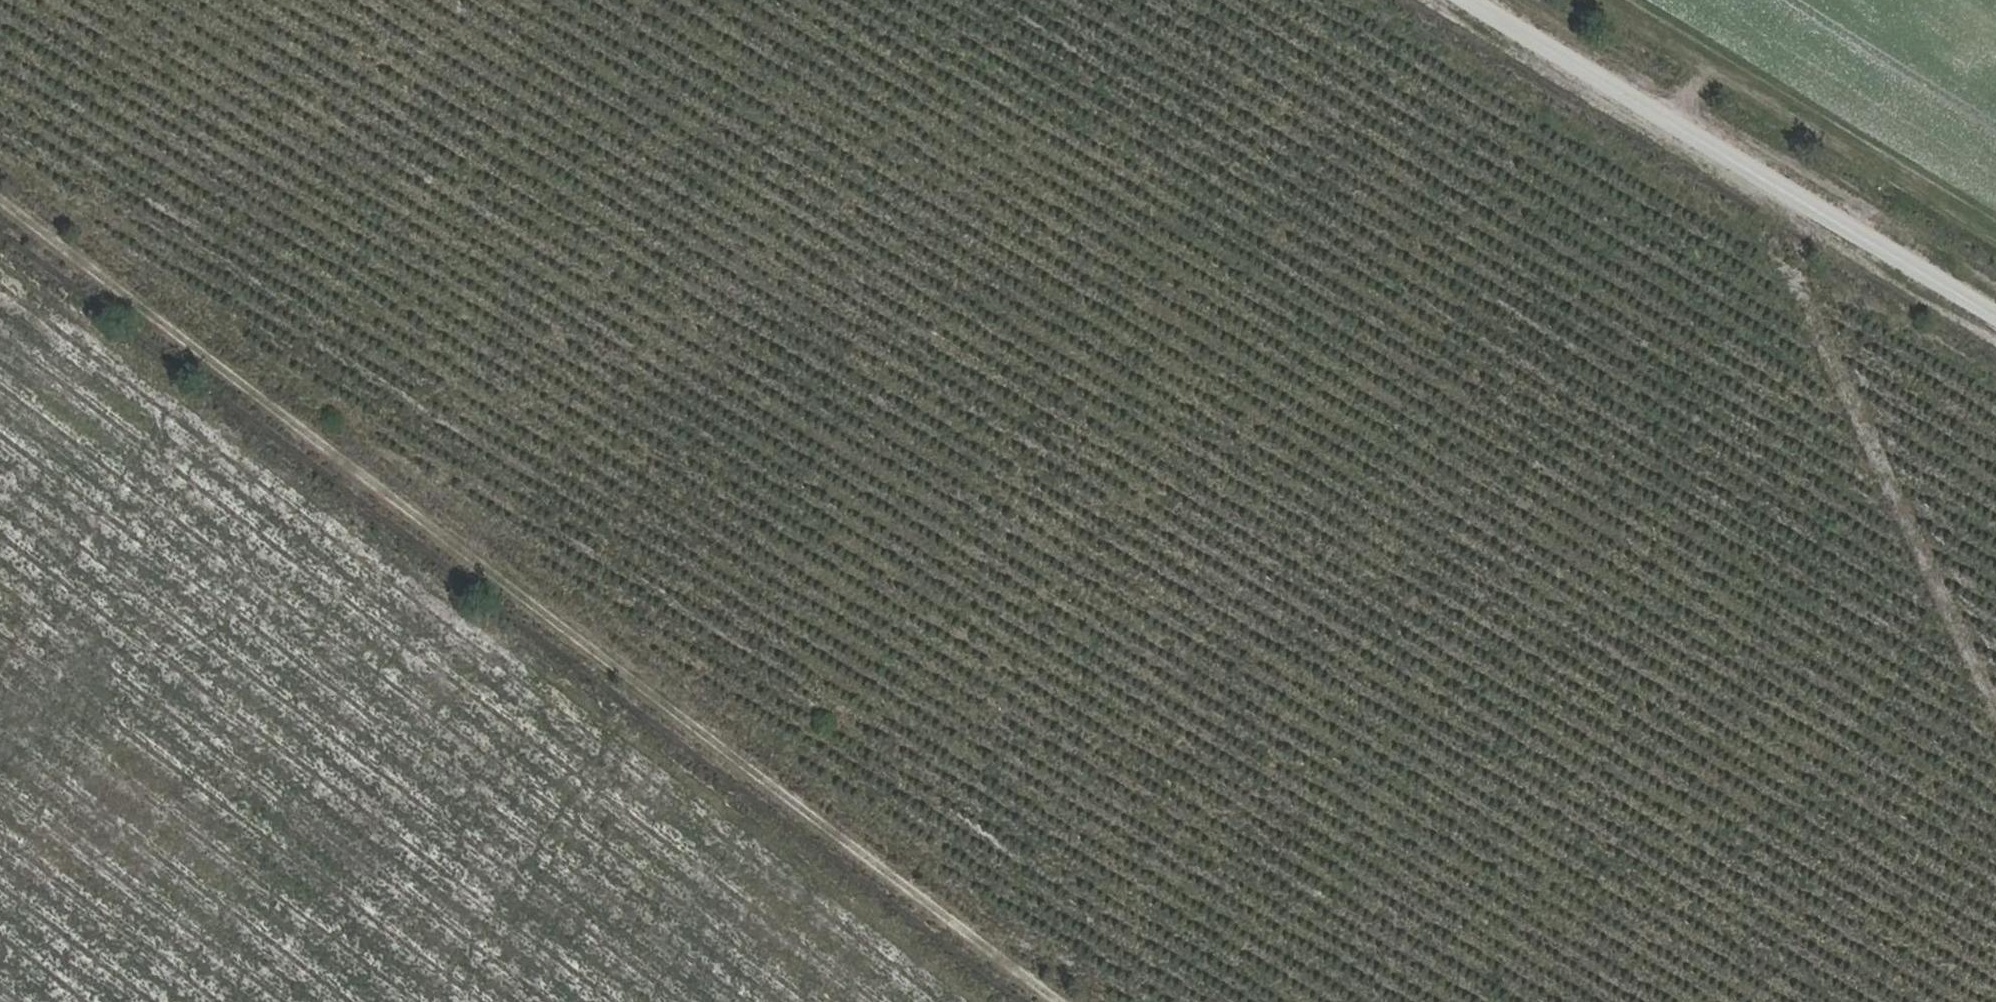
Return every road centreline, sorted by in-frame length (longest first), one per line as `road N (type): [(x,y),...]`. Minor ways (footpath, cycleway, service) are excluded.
road 1 (track): [(1058,1001),(0,196)]
road 2 (track): [(1488,0),(1995,302)]

